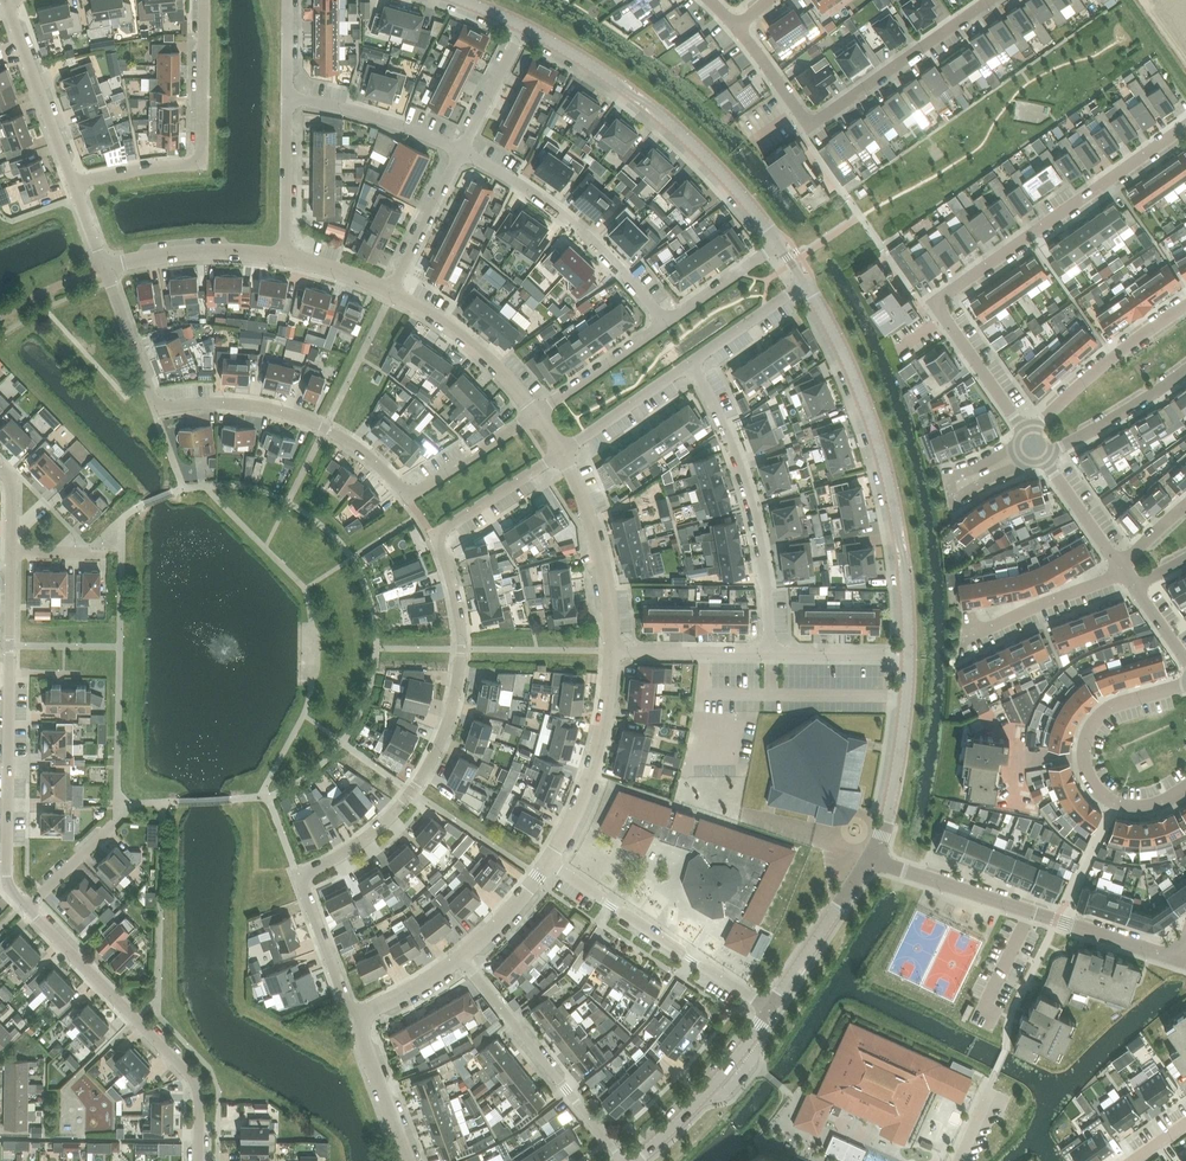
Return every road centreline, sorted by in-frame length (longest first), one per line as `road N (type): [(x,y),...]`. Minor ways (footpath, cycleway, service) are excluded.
road 1 (residential): [(361,1017),(345,1000),(301,875),(390,816),(441,738),(461,649),(452,584),(433,536),(560,454)]
road 2 (residential): [(407,498),(351,444),(298,417),(224,404),(158,410),(104,267)]
road 3 (unclassified): [(805,283),(851,371),(887,475),(902,552),(909,654)]
road 4 (residential): [(24,906),(6,877),(10,552)]
road 5 (unclassified): [(523,28),(648,106),(725,178),(778,245)]
road 6 (residential): [(870,859),(1179,959)]
road 7 (residential): [(198,1160),(195,1083),(24,906)]
road 8 (residential): [(934,303),(1185,126)]
road 9 (residential): [(690,362),(752,508),(770,652)]
road 10 (residential): [(204,0),(201,164),(76,186)]
road 11 (residential): [(1185,685),(1107,709),(1088,732),(1083,755),(1094,787),(1123,806),(1151,806),(1185,787)]
road 12 (residential): [(461,153),(576,226),(664,324)]
road 13 (residential): [(770,1010),(547,862)]
road 14 (residential): [(460,957),(621,1160)]
road 15 (residential): [(547,862),(588,780),(611,650)]
road 16 (residential): [(989,0),(809,126)]
road 17 (unclassified): [(909,654),(894,788),(870,859)]
road 18 (residential): [(1185,305),(1112,357),(1027,436)]
road 19 (residential): [(611,650),(599,547),(560,454)]
road 20 (unclassified): [(633,1160),(717,1081),(770,1010)]
road 21 (residential): [(76,186),(6,1)]
road 22 (residential): [(537,415),(467,341),(392,294)]
road 23 (residential): [(287,101),(346,109),(461,153)]
road 24 (unclassified): [(770,1010),(870,859)]
road 25 (residential): [(284,256),(196,253),(104,267)]
road 26 (residential): [(1124,573),(964,638)]
road 27 (residential): [(1185,370),(1041,456)]
road 28 (residential): [(934,303),(1027,436)]
road 29 (residential): [(690,362),(560,454)]
road 30 (residential): [(770,652),(611,650)]
road 31 (residential): [(461,153),(392,294)]
road 32 (residential): [(664,324),(537,415)]
road 33 (residential): [(287,101),(284,256)]
road 34 (residential): [(407,498),(537,415)]
road 35 (residential): [(407,1160),(361,1017)]
road 36 (residential): [(523,28),(461,153)]
road 37 (residential): [(805,283),(690,362)]
road 38 (residential): [(909,654),(770,652)]
road 39 (residential): [(778,245),(664,324)]
road 40 (residential): [(1041,456),(1119,566)]
road 41 (residential): [(460,957),(547,862)]
road 42 (residential): [(809,126),(736,27)]
road 43 (residential): [(114,823),(24,906)]

